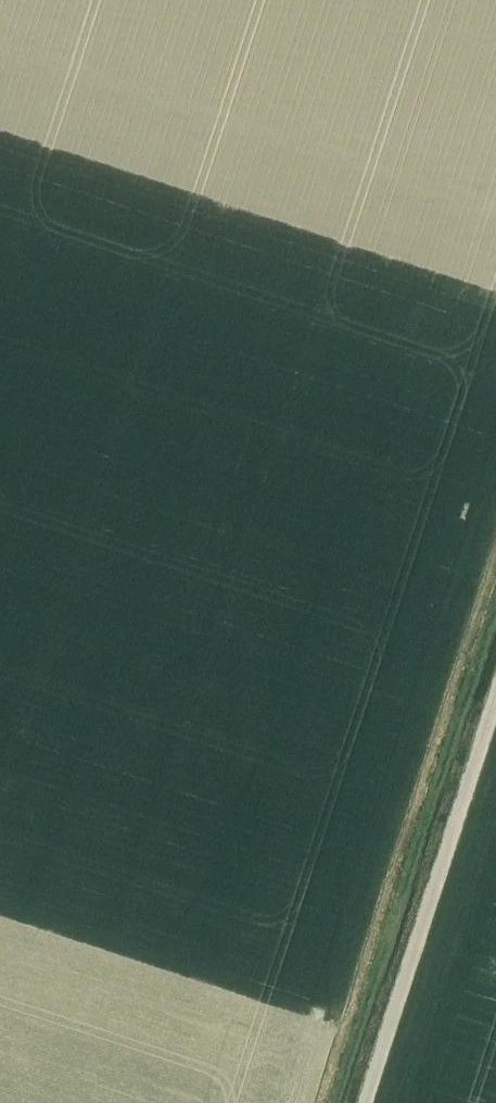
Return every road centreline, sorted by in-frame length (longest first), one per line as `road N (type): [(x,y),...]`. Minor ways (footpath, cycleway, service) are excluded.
road 1 (track): [(495,709),(367,1102)]

